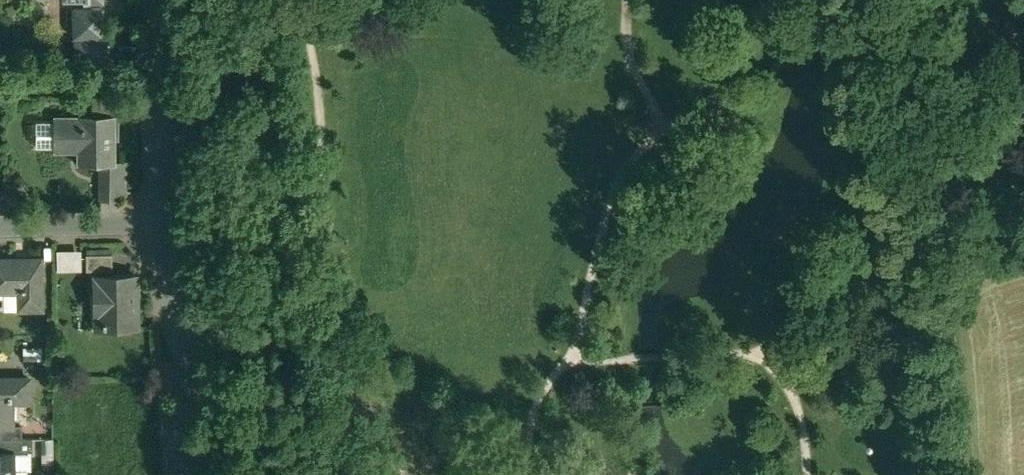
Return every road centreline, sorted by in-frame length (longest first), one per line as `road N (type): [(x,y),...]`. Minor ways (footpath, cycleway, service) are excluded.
road 1 (residential): [(189,474),(169,230)]
road 2 (residential): [(169,230),(152,0)]
road 3 (residential): [(169,230),(0,233)]

